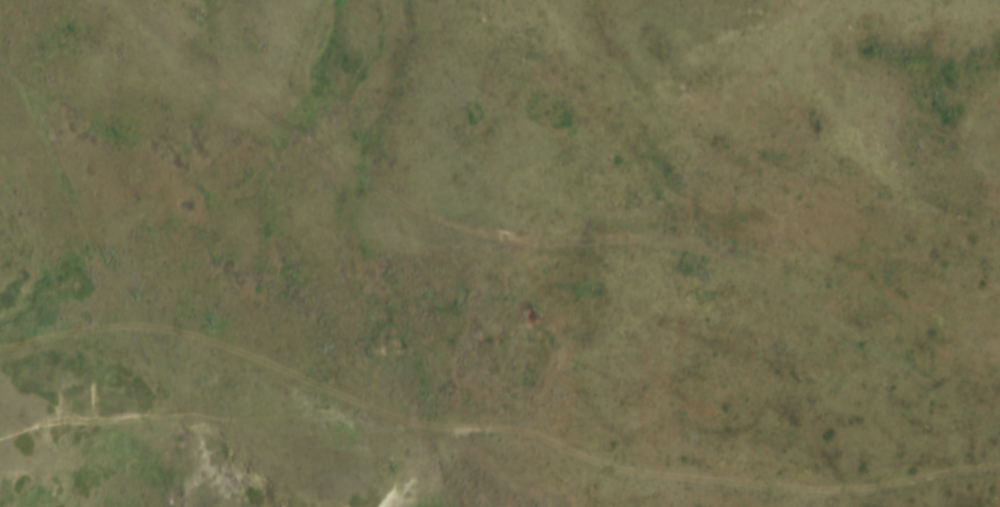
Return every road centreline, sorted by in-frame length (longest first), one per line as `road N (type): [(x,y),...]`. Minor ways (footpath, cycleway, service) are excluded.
road 1 (track): [(0,360),(122,332),(200,335),(423,427),(525,436),(634,477),(785,488),(999,472)]
road 2 (track): [(131,0),(192,62),(308,156),(392,209),(529,247),(669,245),(753,268),(999,426)]

